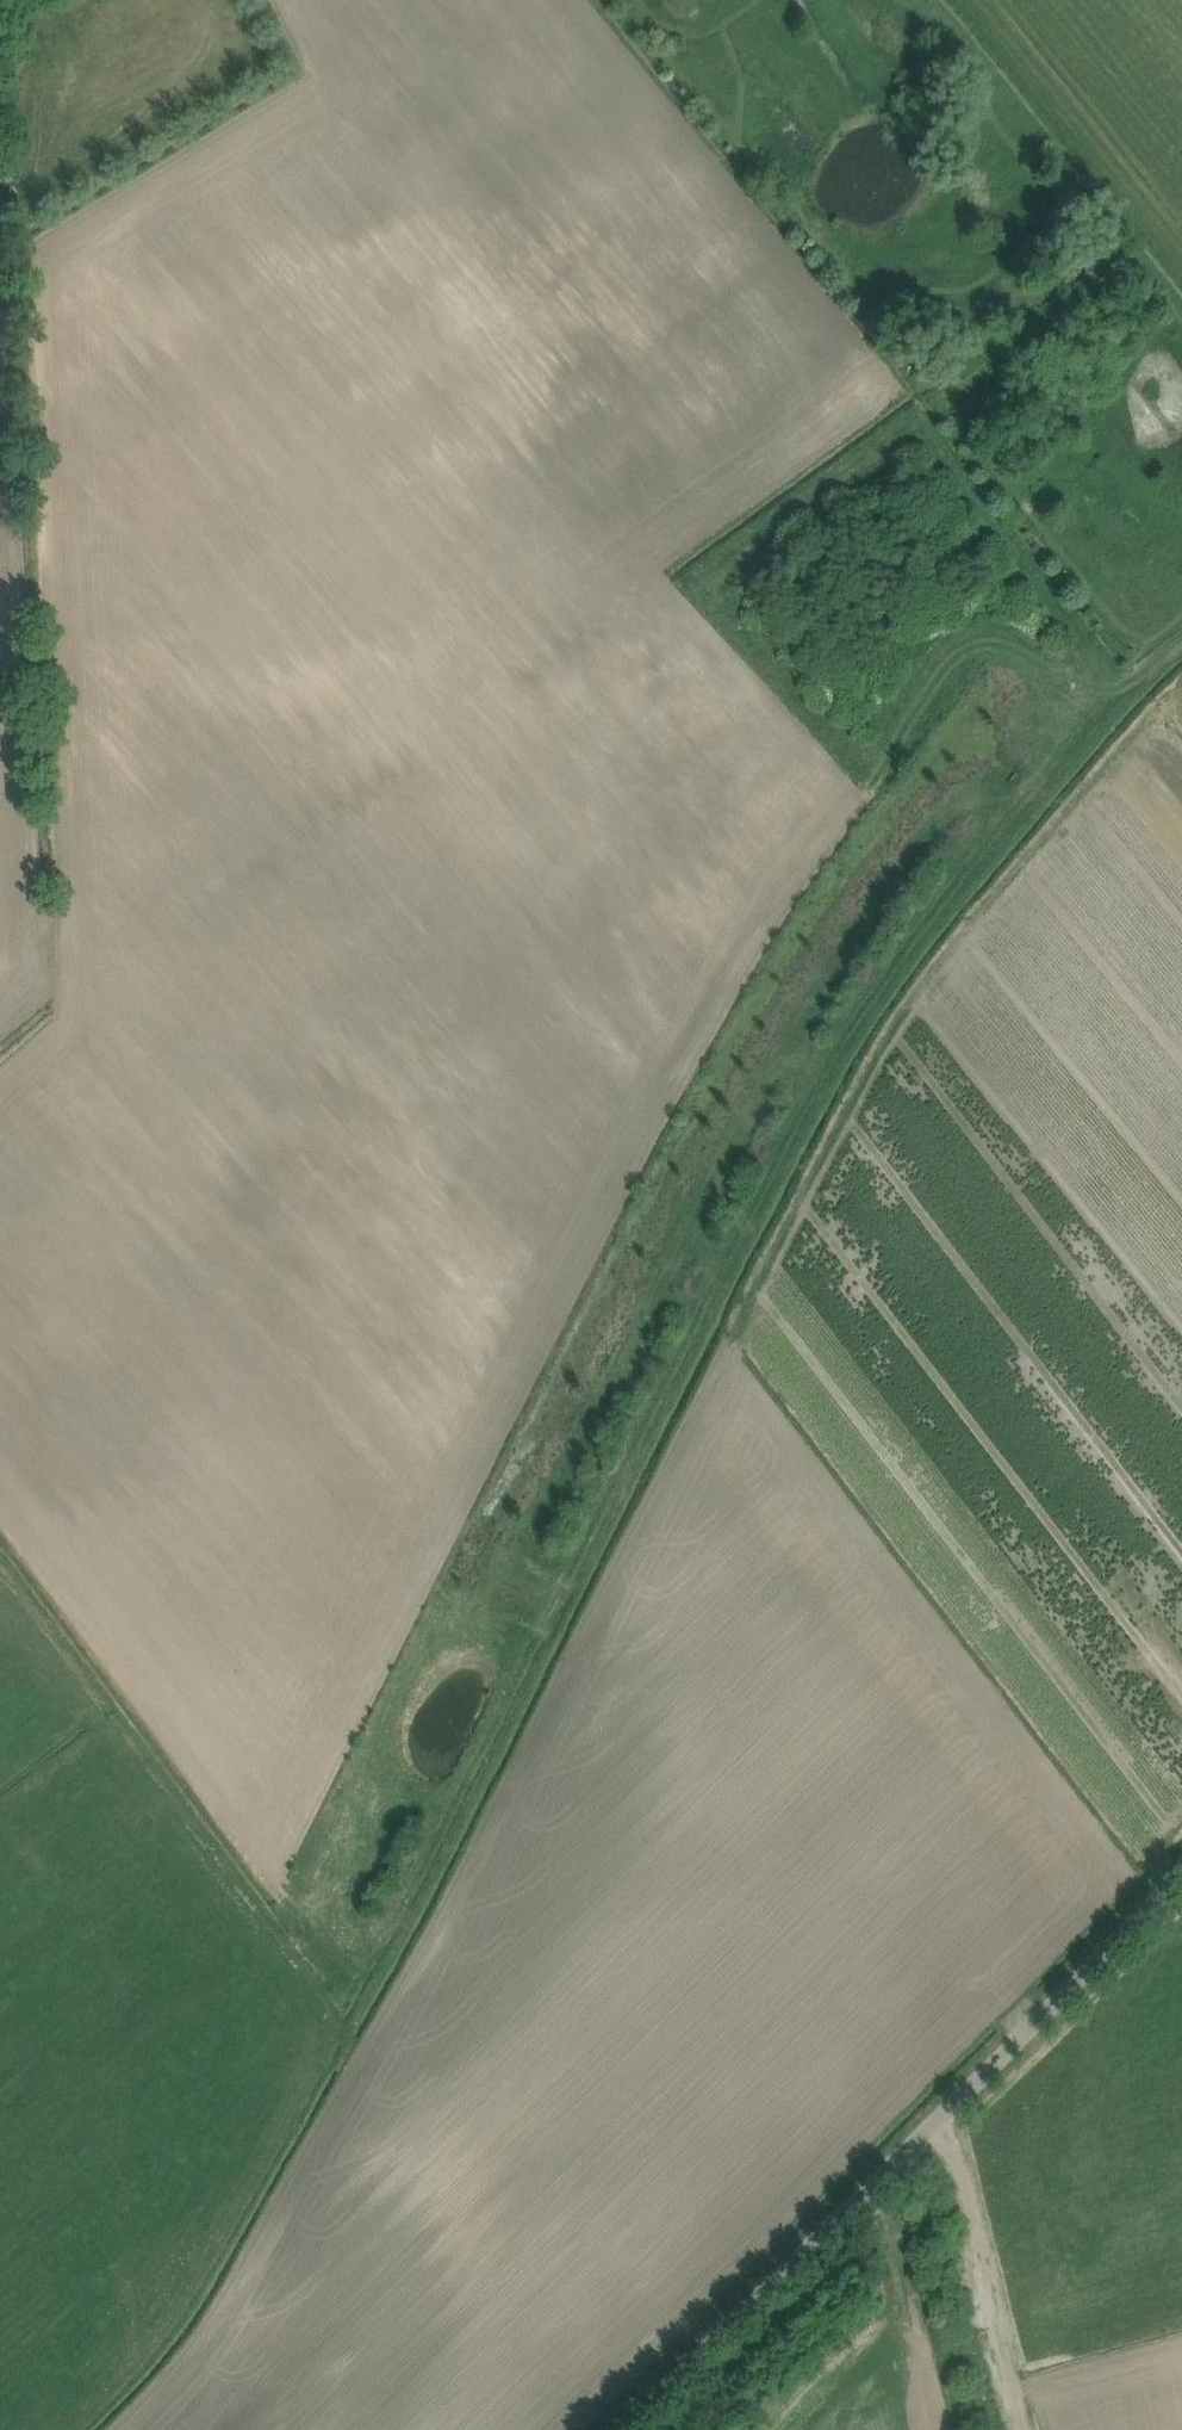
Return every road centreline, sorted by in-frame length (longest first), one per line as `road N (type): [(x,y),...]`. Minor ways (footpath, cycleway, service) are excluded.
road 1 (unclassified): [(623,2429),(1181,1866)]
road 2 (track): [(939,2118),(1007,2429)]

